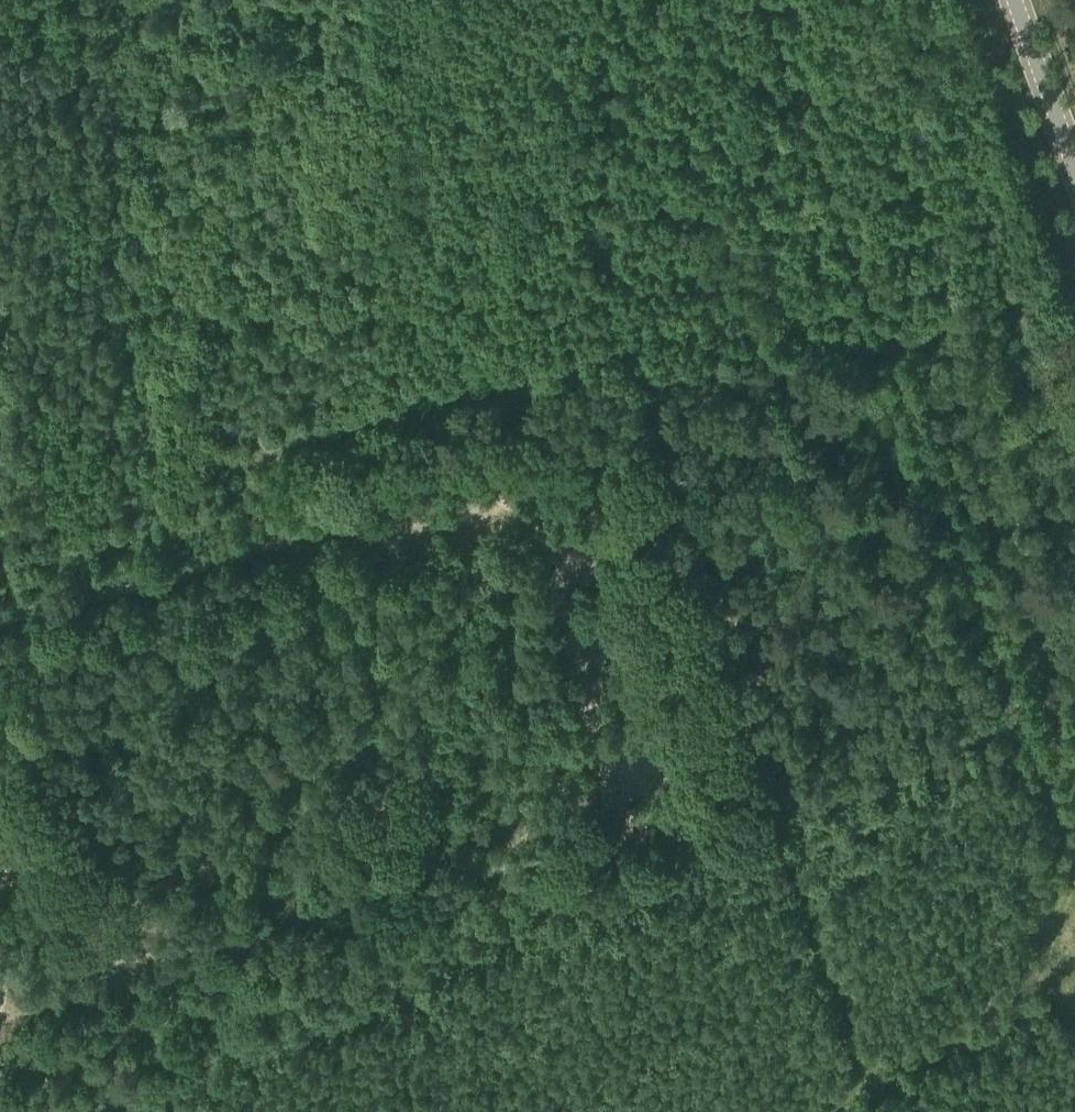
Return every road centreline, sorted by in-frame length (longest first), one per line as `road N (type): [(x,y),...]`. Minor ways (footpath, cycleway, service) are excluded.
road 1 (secondary): [(1074,171),(1014,0)]

